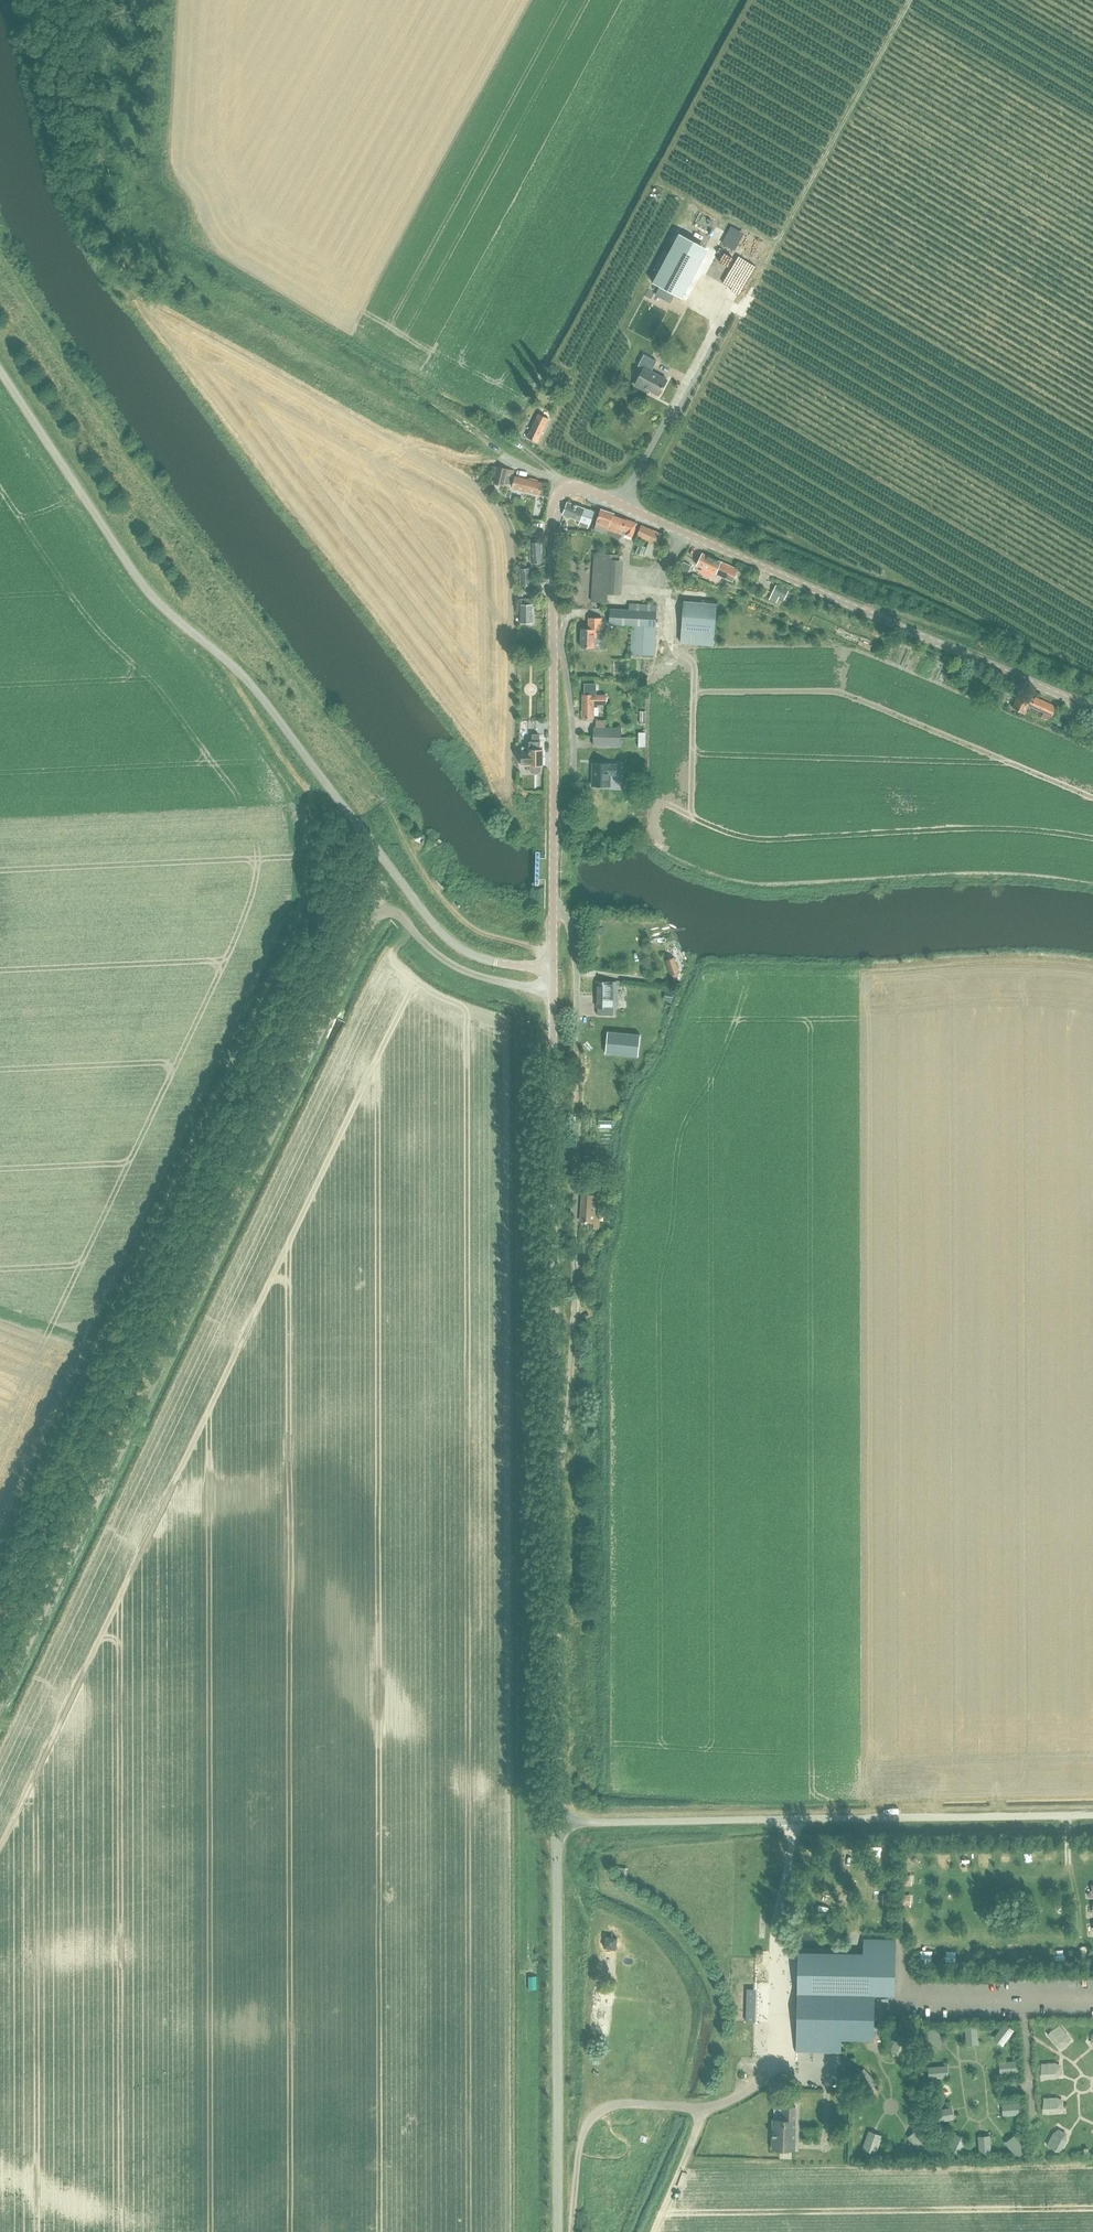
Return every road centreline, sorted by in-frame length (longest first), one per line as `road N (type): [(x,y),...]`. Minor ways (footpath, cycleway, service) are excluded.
road 1 (track): [(0,1704),(369,920),(397,914),(464,970),(552,990)]
road 2 (tertiary): [(557,1822),(553,969)]
road 3 (unclassified): [(553,969),(483,959),(442,933),(253,686),(142,583),(0,369)]
road 4 (tertiary): [(1092,708),(568,486)]
road 5 (unclassified): [(1092,1815),(557,1822)]
road 6 (tertiary): [(558,2231),(557,1822)]
road 7 (residential): [(554,840),(567,814),(575,754),(566,654),(554,642)]
road 8 (tertiary): [(554,840),(554,642)]
road 9 (tertiary): [(554,642),(551,512),(568,486)]
road 10 (track): [(698,2107),(696,2130),(653,2231)]
road 11 (tertiary): [(553,969),(554,840)]

